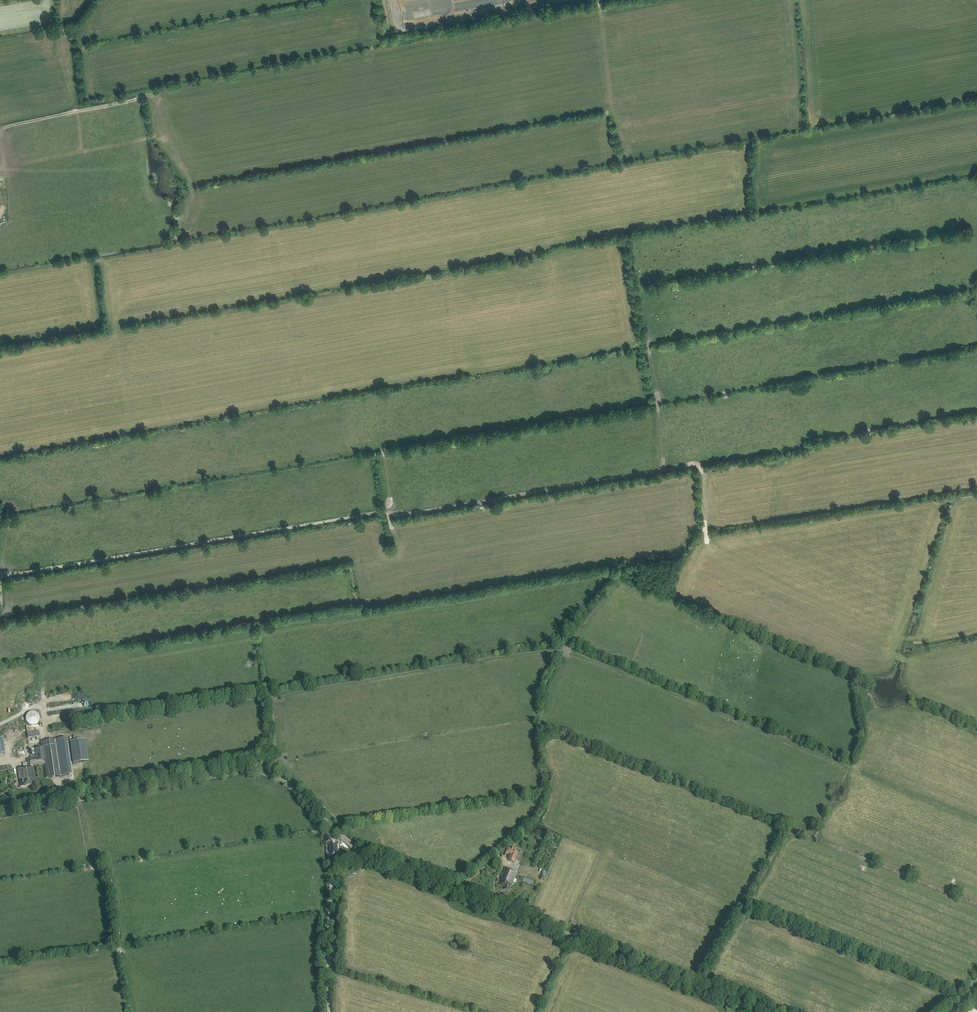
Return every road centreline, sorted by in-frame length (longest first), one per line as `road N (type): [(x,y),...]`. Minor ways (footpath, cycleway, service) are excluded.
road 1 (unclassified): [(763,1011),(370,856),(259,771),(0,814)]
road 2 (track): [(329,1011),(332,871),(363,852)]

